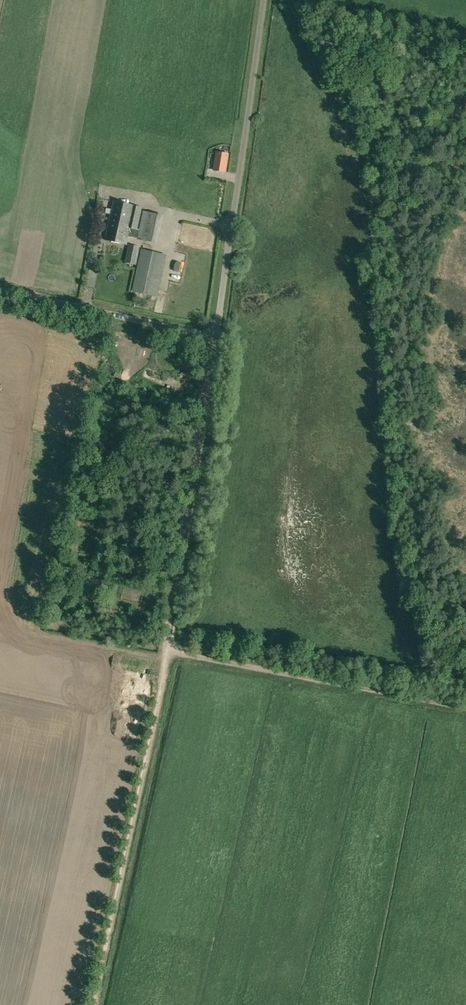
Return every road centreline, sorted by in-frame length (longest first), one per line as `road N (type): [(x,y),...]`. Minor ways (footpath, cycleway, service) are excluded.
road 1 (unclassified): [(0,291),(216,338),(264,0)]
road 2 (track): [(95,1004),(169,651)]
road 3 (track): [(169,651),(216,338)]
road 4 (track): [(465,710),(169,651)]

